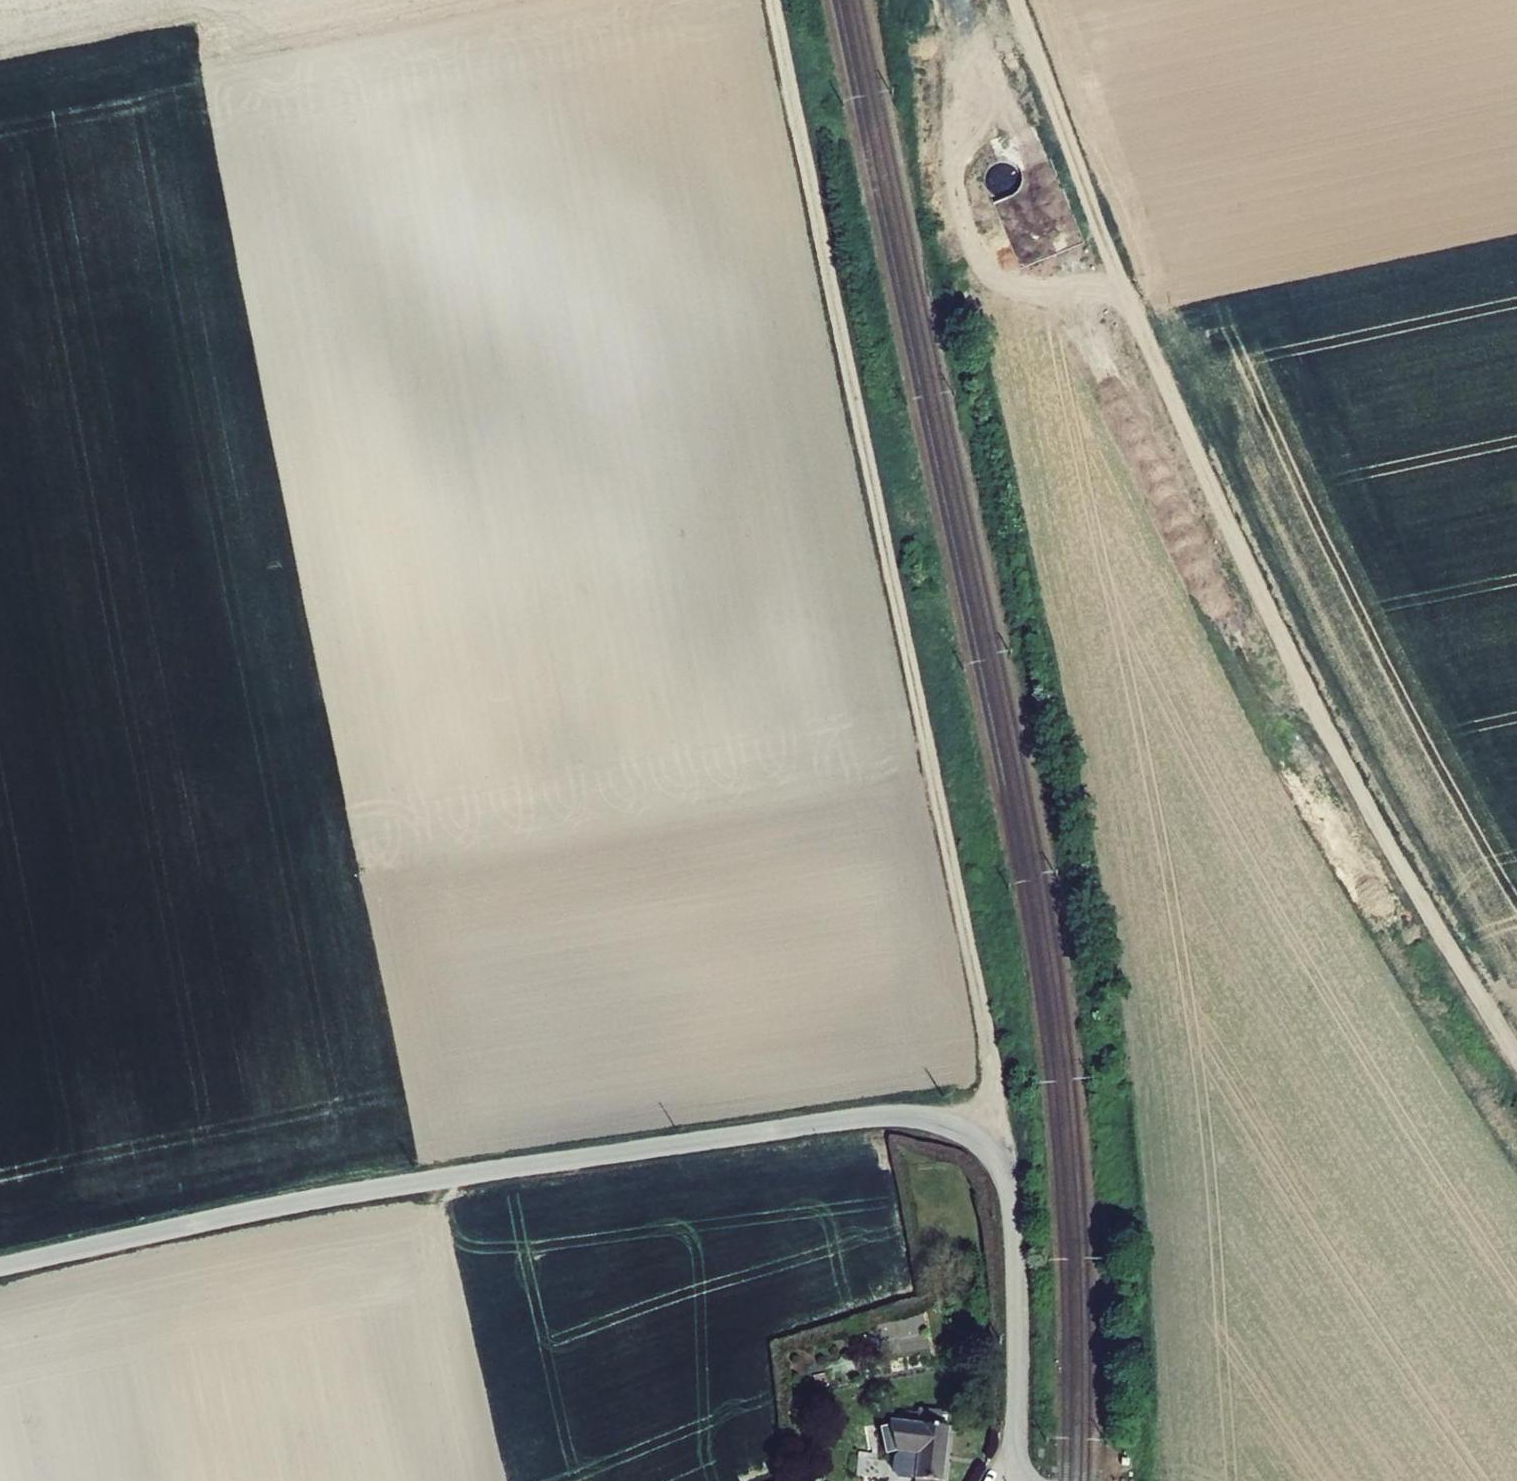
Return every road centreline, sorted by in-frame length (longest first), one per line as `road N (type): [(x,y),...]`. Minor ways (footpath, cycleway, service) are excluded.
road 1 (unclassified): [(1029,1480),(1015,1446),(1011,1194),(996,1156),(964,1129),(928,1117),(874,1115),(430,1180),(0,1267)]
road 2 (track): [(1516,1048),(1408,877),(1271,629),(1096,227),(1017,0)]

